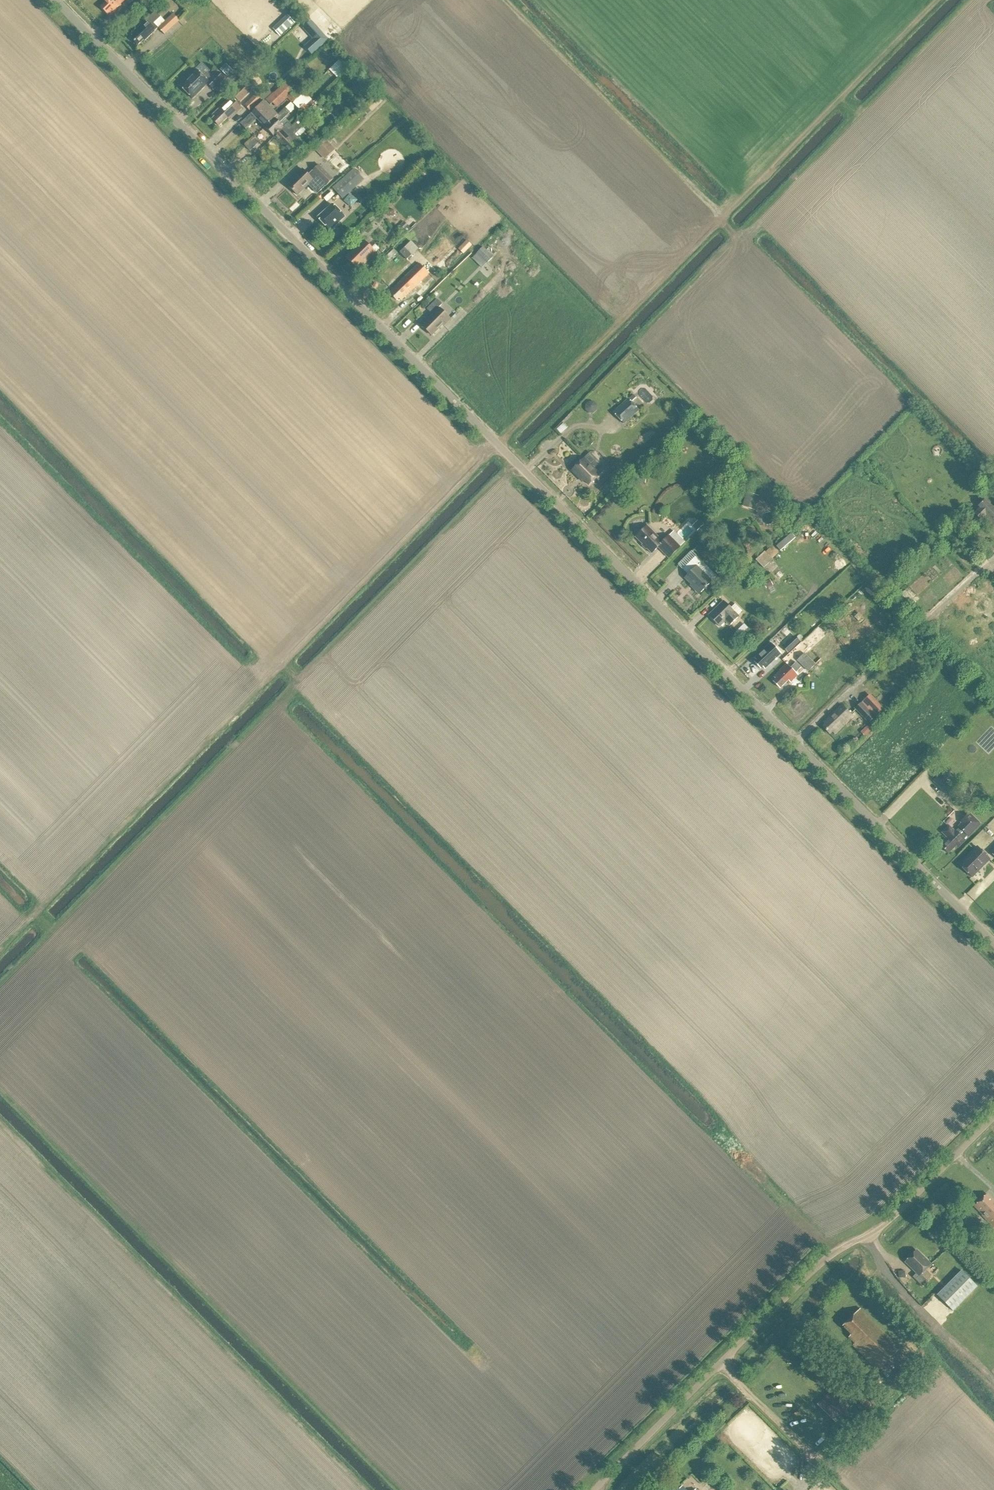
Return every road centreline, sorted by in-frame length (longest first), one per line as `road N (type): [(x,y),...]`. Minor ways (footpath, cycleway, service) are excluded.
road 1 (residential): [(993,943),(56,0)]
road 2 (unclassified): [(594,1489),(817,1263),(878,1232),(993,1117)]

